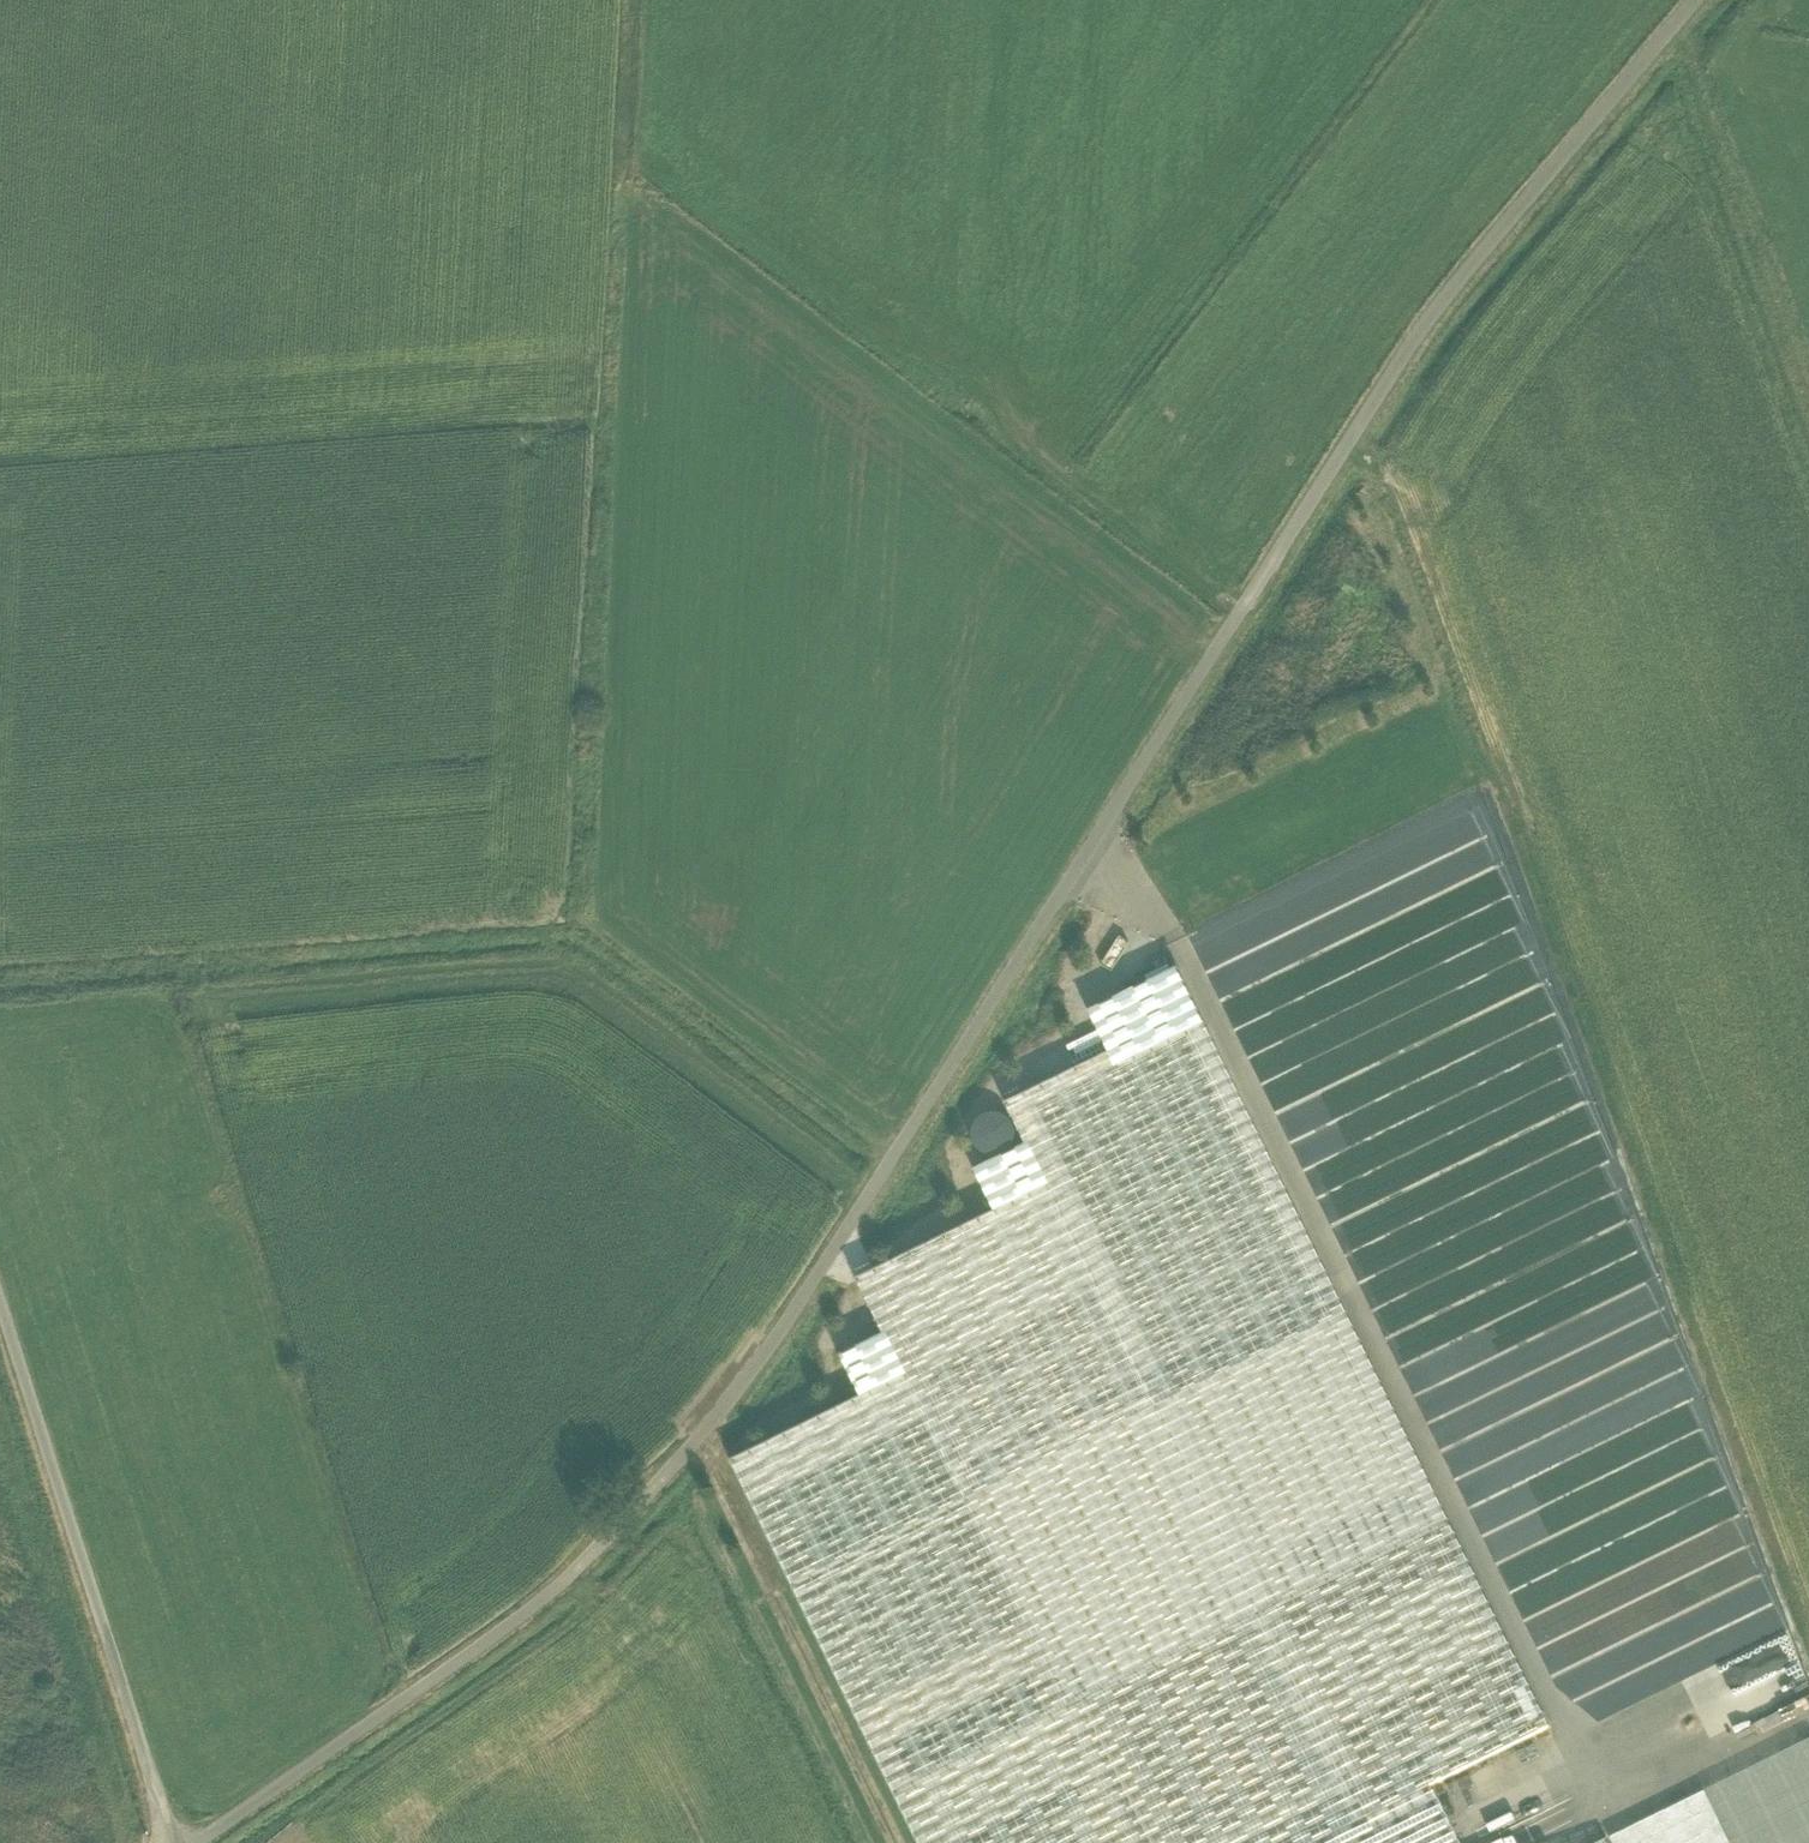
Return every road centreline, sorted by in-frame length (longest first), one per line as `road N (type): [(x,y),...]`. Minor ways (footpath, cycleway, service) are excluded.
road 1 (track): [(197,1842),(545,1599),(727,1410),(956,1071),(1419,330),(1697,0)]
road 2 (track): [(899,1155),(602,941),(583,894),(631,0)]
road 3 (track): [(172,1842),(0,1301)]
road 4 (track): [(1808,383),(1677,24)]

